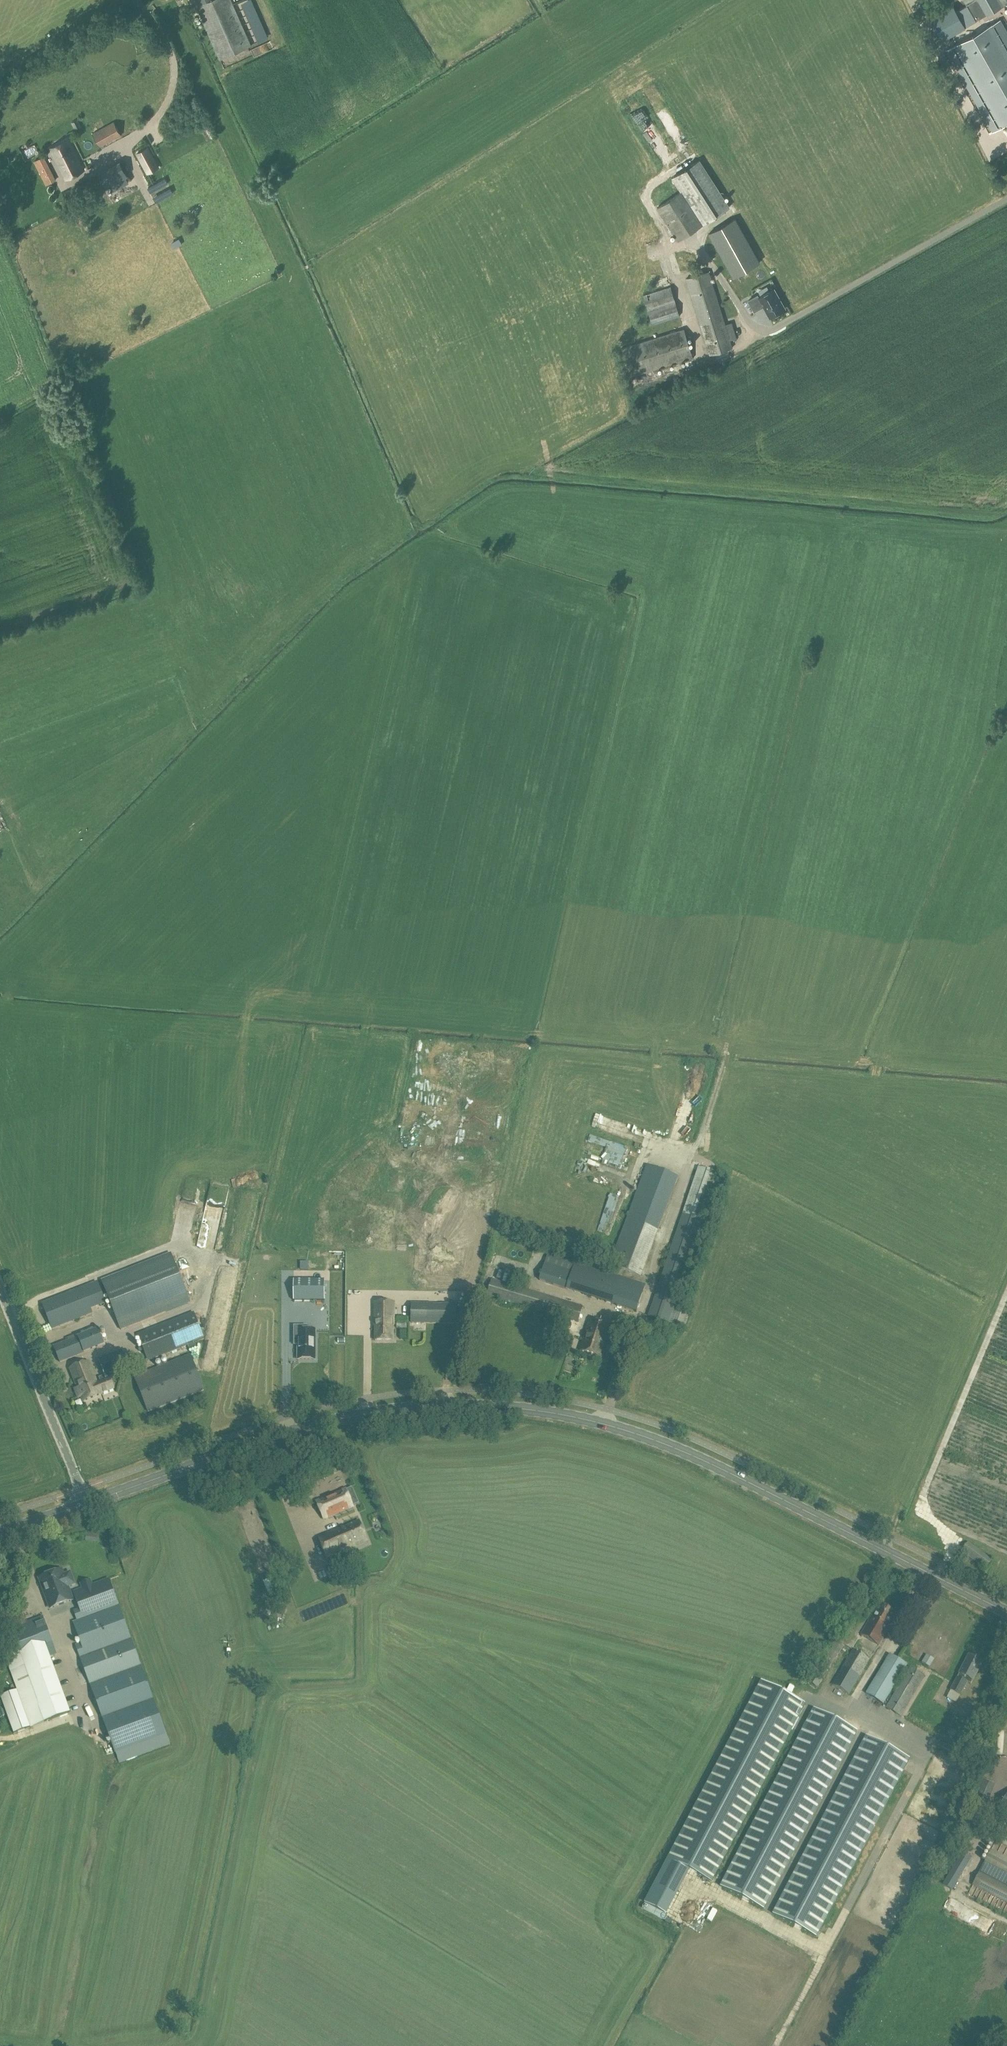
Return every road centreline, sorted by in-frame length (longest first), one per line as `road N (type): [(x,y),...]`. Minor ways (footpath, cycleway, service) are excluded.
road 1 (secondary): [(1006,1612),(661,1443),(524,1409),(372,1414),(86,1504)]
road 2 (unclassified): [(762,339),(1006,202)]
road 3 (tertiary): [(86,1504),(0,1290)]

